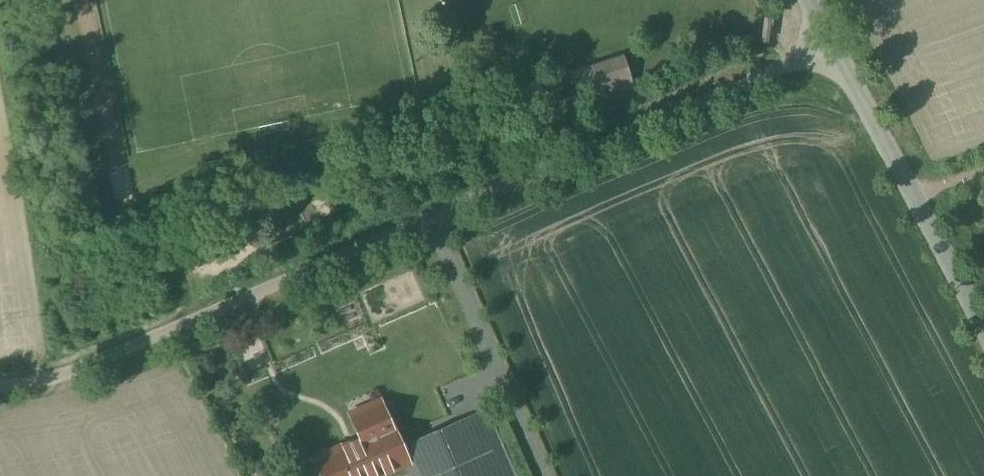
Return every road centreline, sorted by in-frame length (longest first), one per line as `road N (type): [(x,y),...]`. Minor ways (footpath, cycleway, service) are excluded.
road 1 (unclassified): [(837,44),(234,307)]
road 2 (unclassified): [(983,324),(837,44)]
road 3 (unclassified): [(0,386),(62,373),(234,307)]

